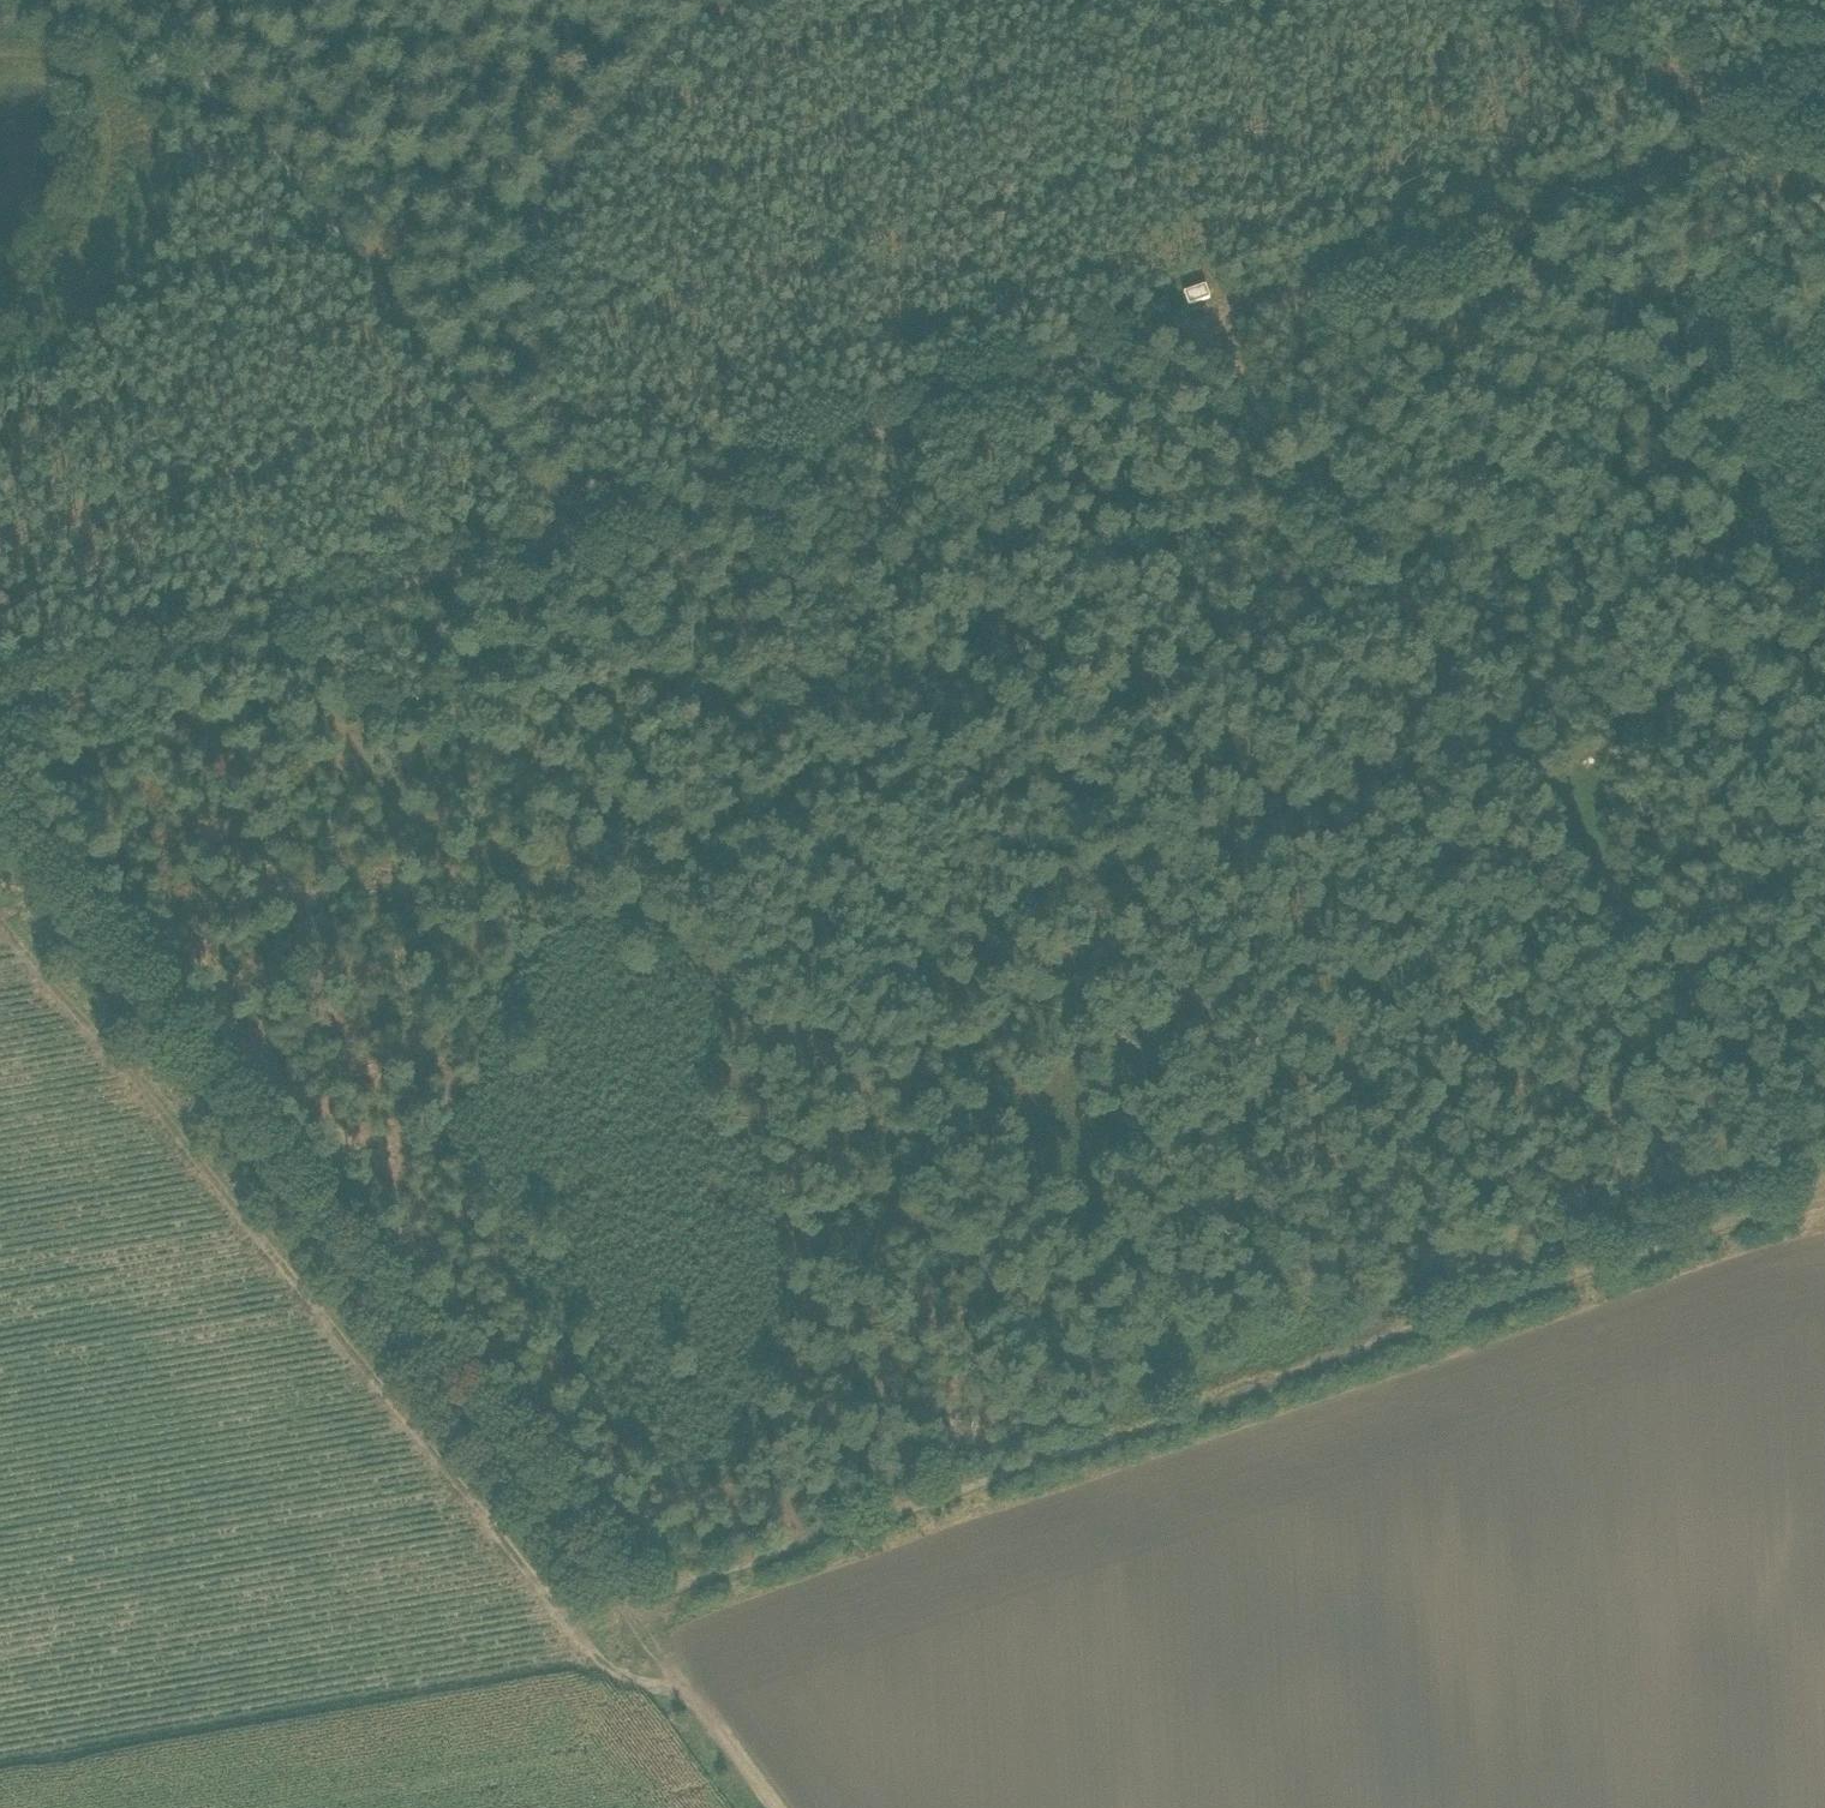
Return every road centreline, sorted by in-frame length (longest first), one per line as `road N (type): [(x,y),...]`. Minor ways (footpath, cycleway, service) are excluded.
road 1 (track): [(233,645),(584,545),(1824,127)]
road 2 (track): [(710,0),(595,121),(542,198),(529,243),(536,350),(584,545),(162,0)]
road 3 (track): [(1824,1208),(619,1600)]
road 4 (track): [(1217,335),(1824,1168)]
road 5 (track): [(619,1600),(0,829)]
road 6 (track): [(772,1807),(686,1705),(619,1600)]
road 7 (track): [(0,713),(233,645)]

